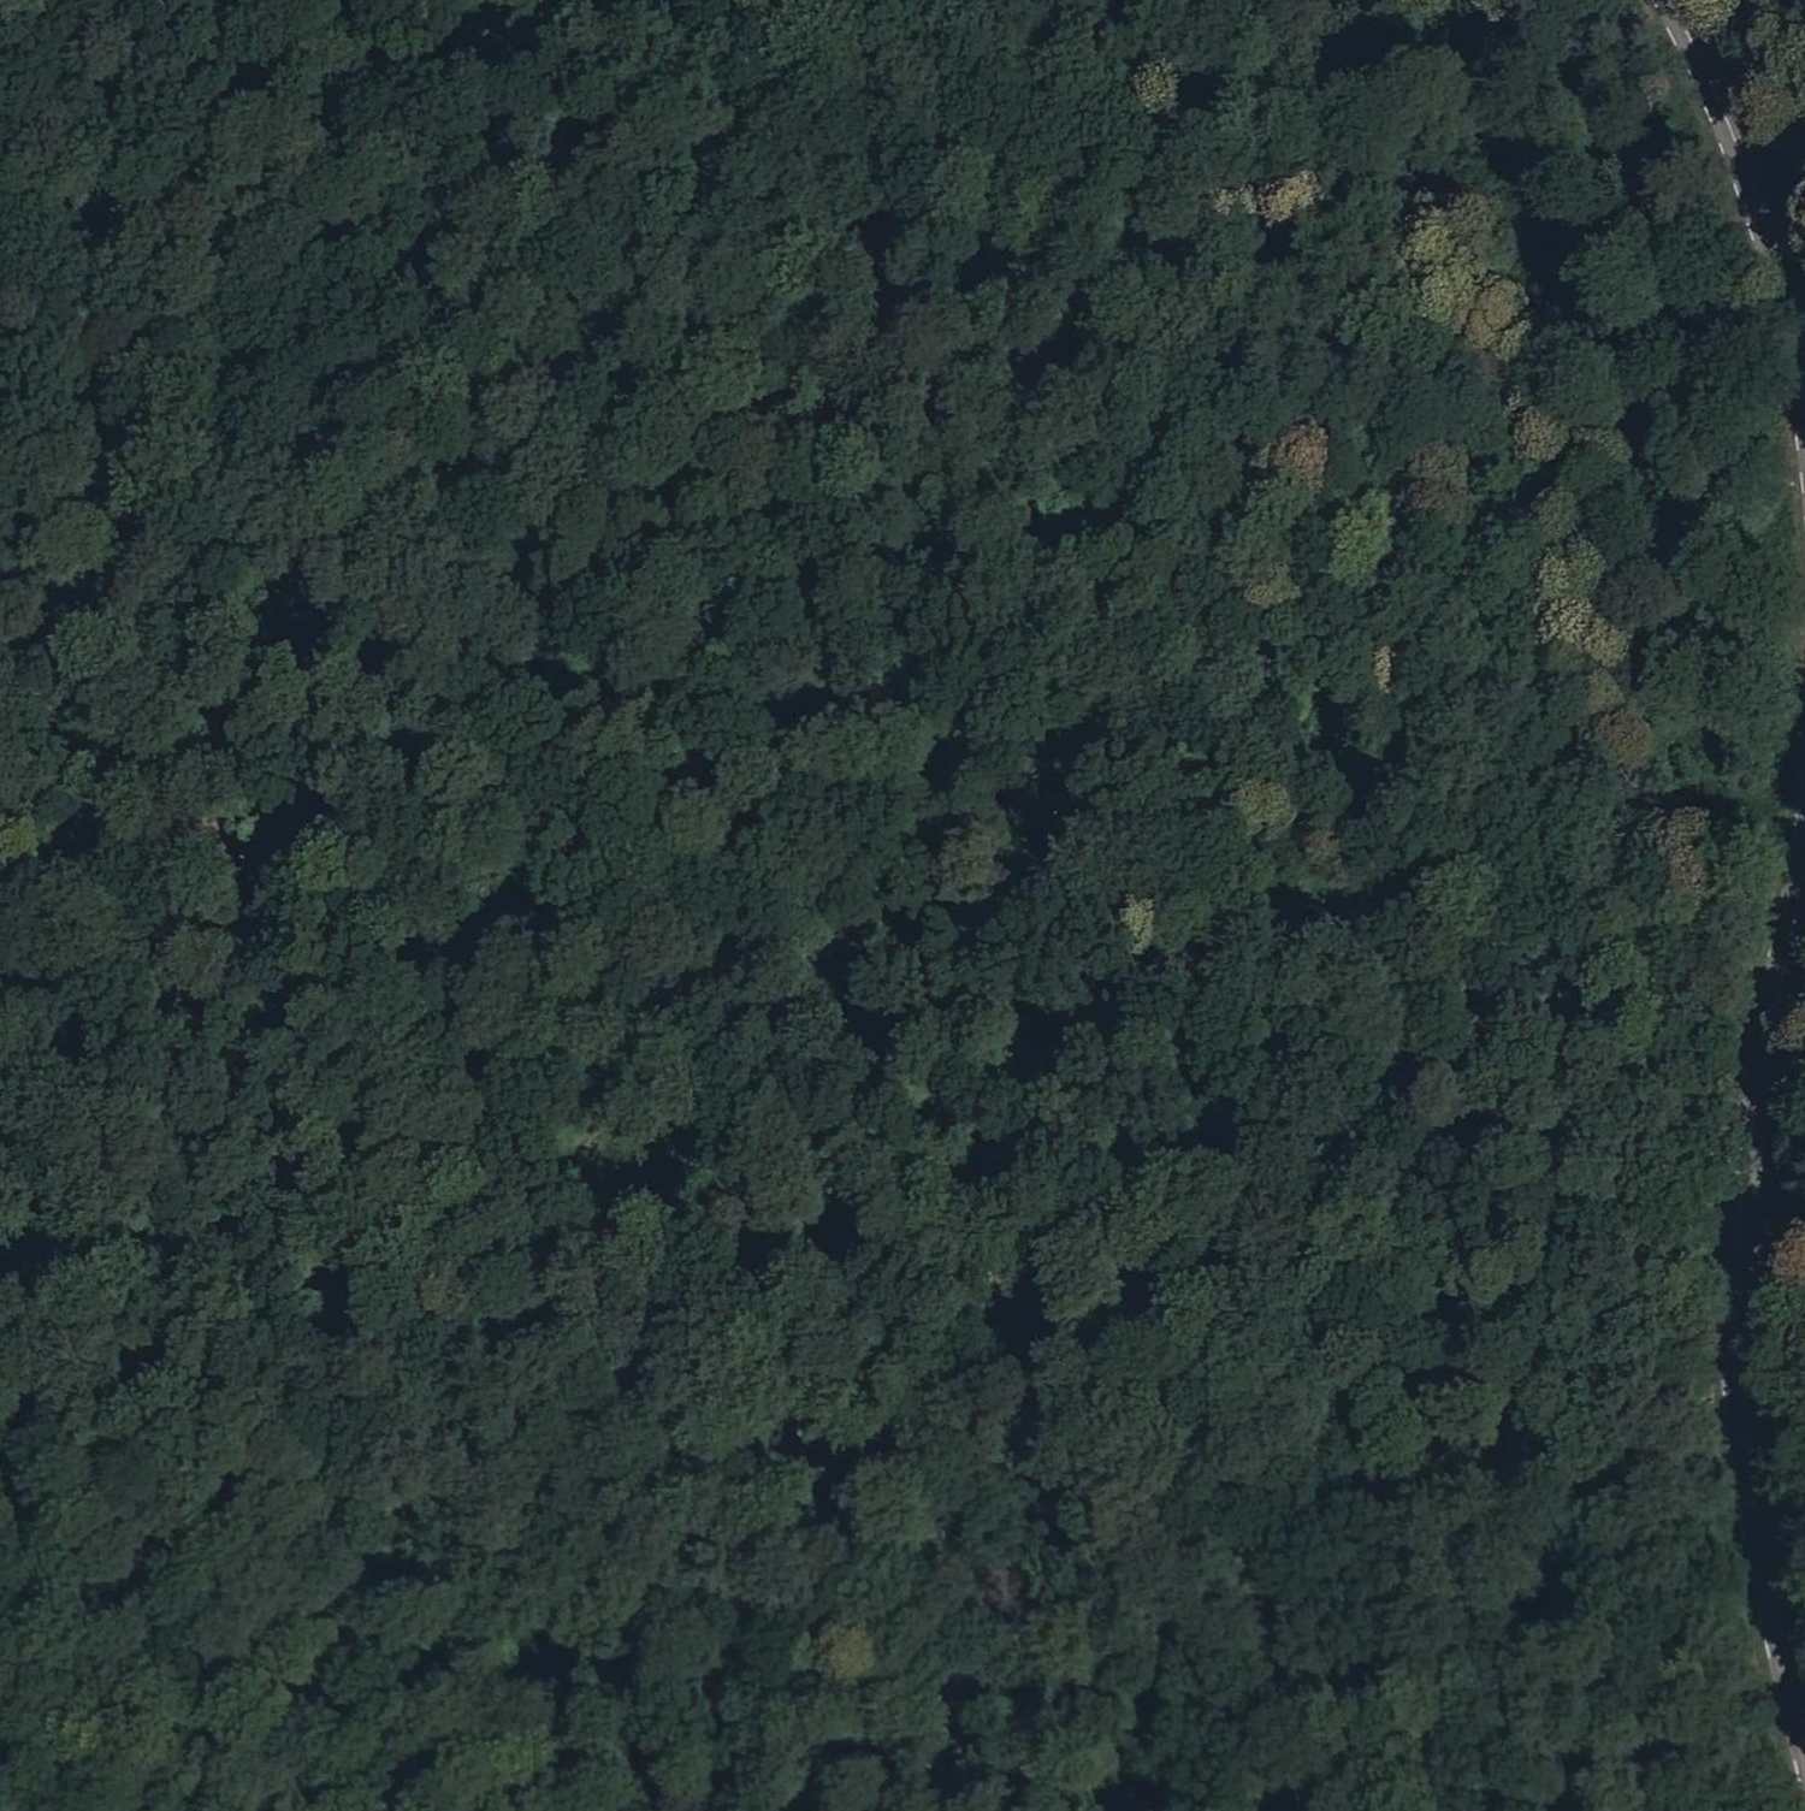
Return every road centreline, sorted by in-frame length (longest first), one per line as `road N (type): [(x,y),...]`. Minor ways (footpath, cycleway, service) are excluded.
road 1 (secondary): [(1804,880),(1763,1023),(1731,1248),(1734,1426),(1804,1752)]
road 2 (secondary): [(1671,0),(1750,176),(1804,402)]

